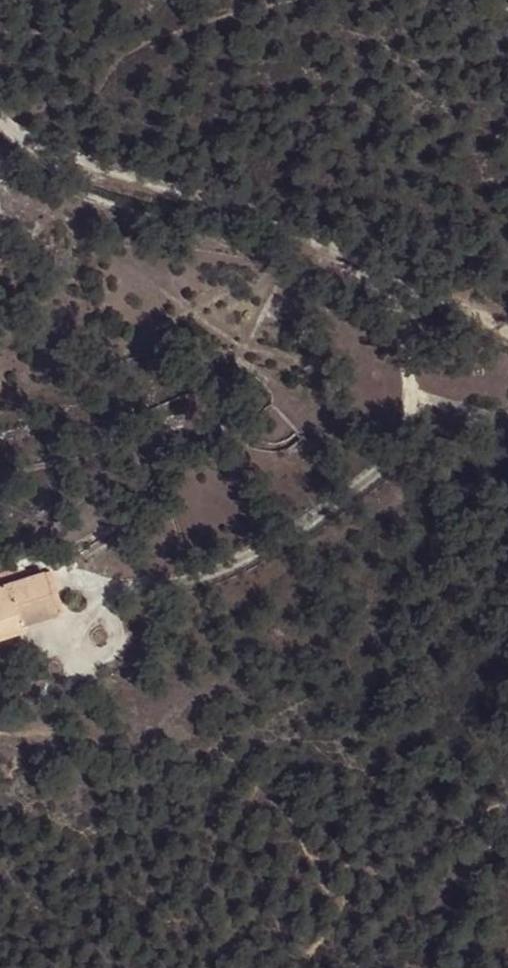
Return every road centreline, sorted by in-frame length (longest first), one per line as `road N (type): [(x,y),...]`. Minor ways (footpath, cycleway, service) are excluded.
road 1 (residential): [(0,114),(36,143),(393,273),(507,330)]

